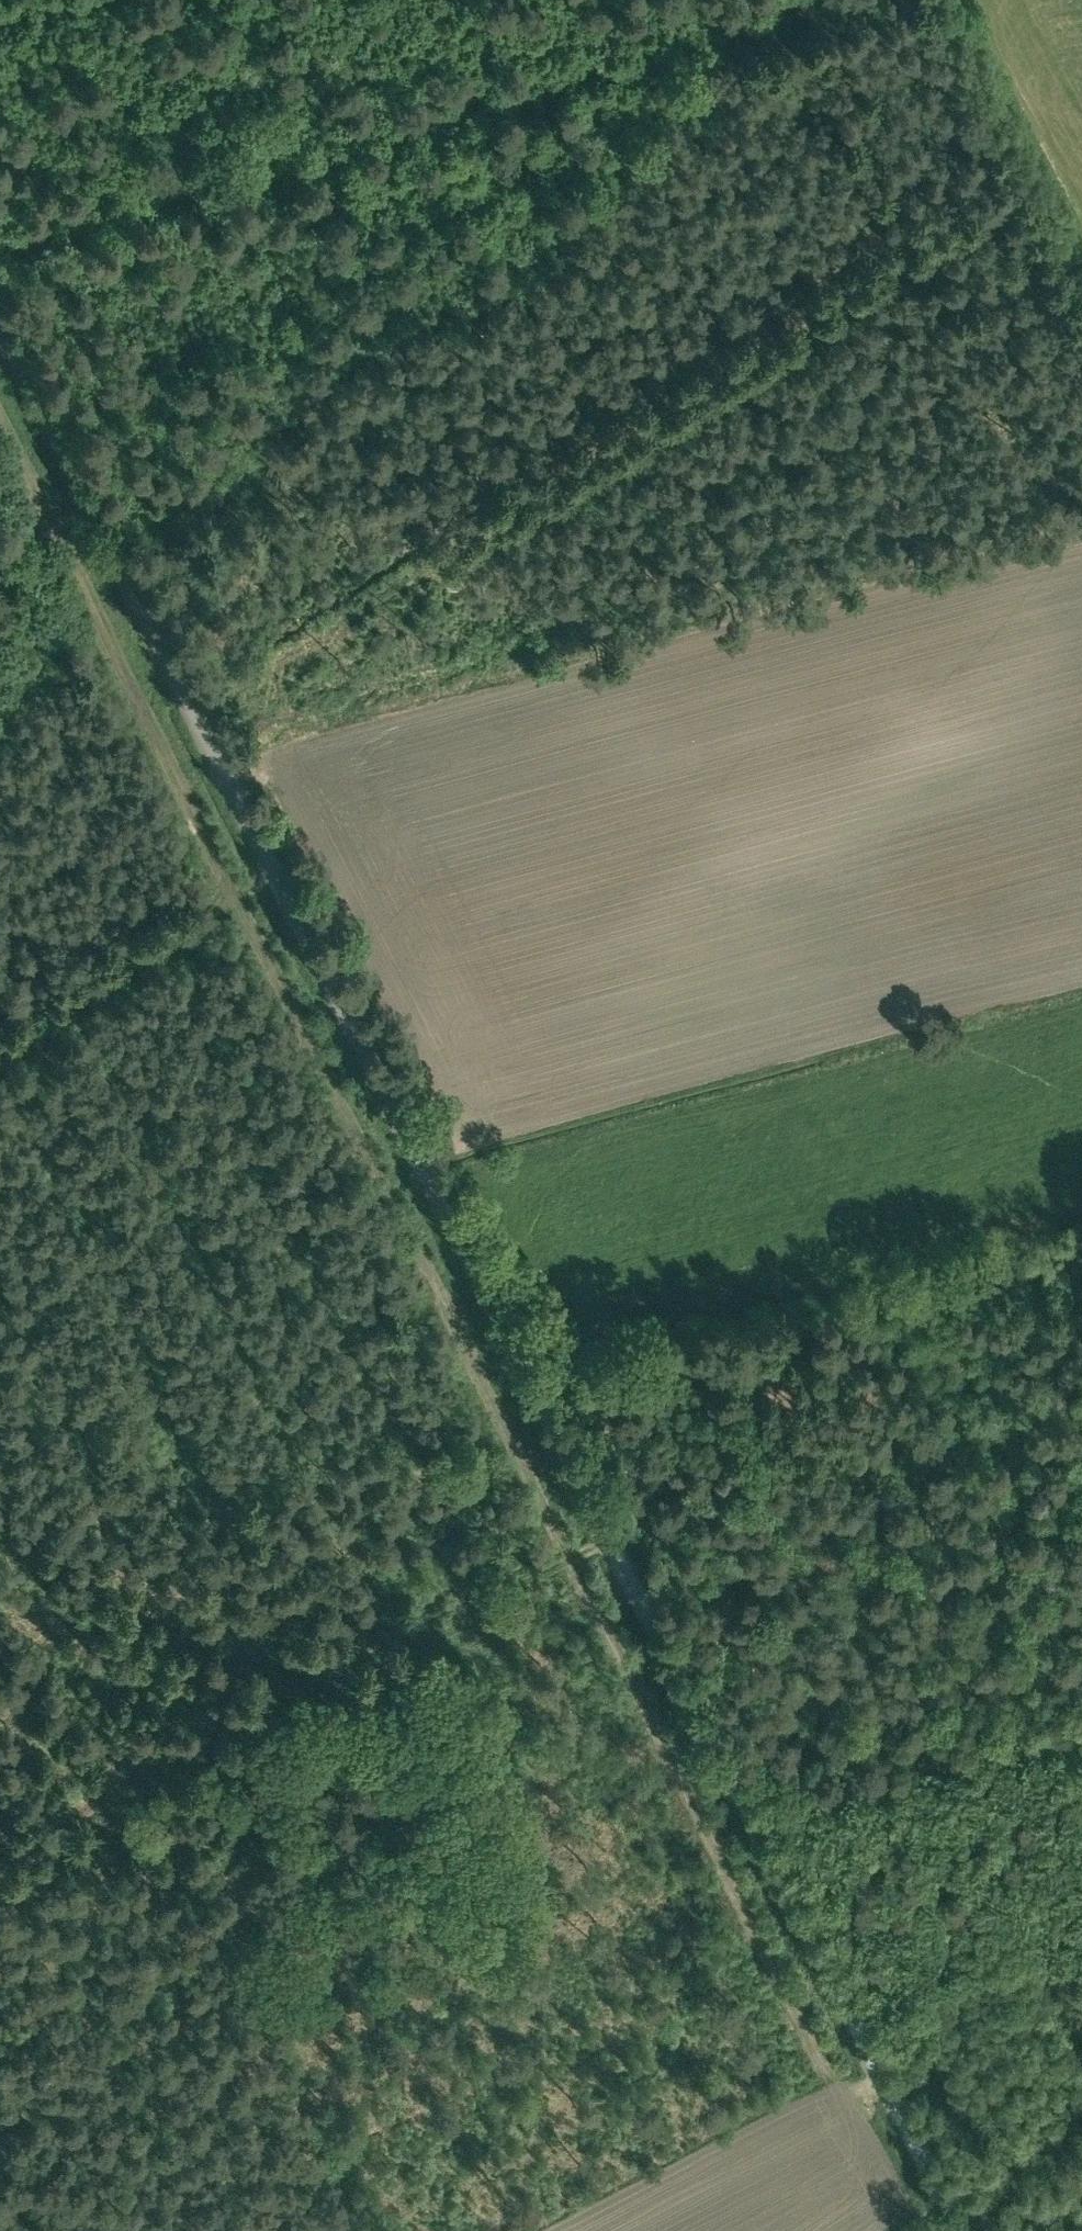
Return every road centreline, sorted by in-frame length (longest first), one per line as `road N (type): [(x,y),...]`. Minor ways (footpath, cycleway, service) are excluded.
road 1 (unclassified): [(0,326),(963,2230)]
road 2 (track): [(0,246),(384,143),(477,106),(789,15),(781,0)]
road 3 (track): [(607,1518),(340,1629),(0,1855)]

